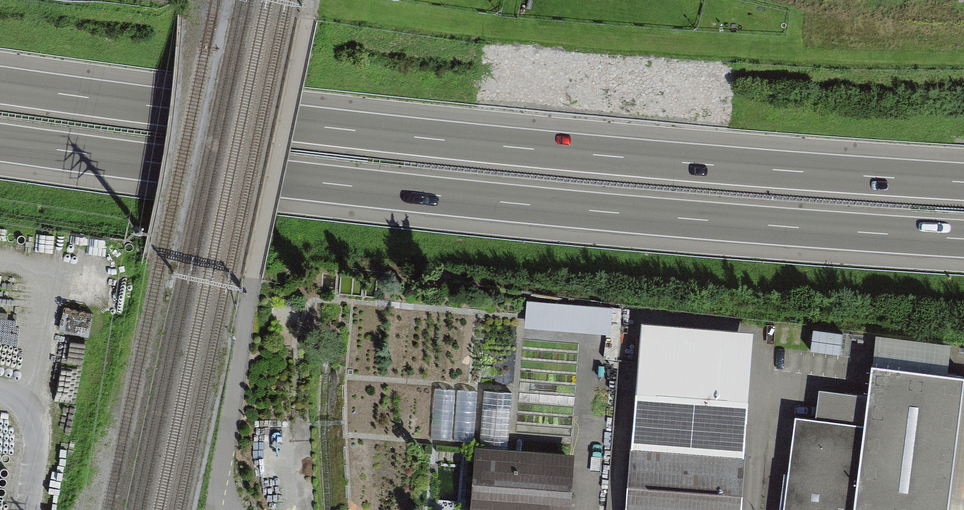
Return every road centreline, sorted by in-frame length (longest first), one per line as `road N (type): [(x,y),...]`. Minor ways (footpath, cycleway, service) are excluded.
road 1 (motorway): [(963,181),(528,148),(0,84)]
road 2 (motorway): [(0,143),(551,208),(963,240)]

